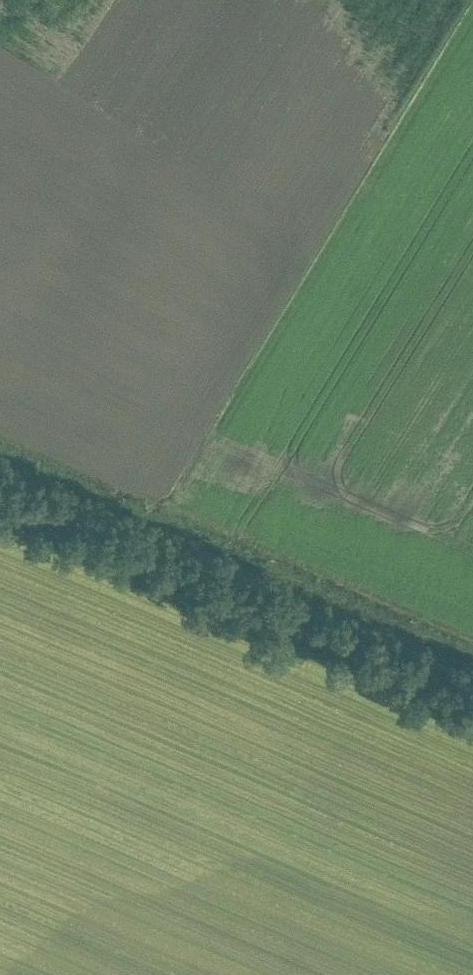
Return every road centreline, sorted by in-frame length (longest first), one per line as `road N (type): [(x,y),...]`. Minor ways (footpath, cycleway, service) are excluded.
road 1 (track): [(472,655),(0,457)]

